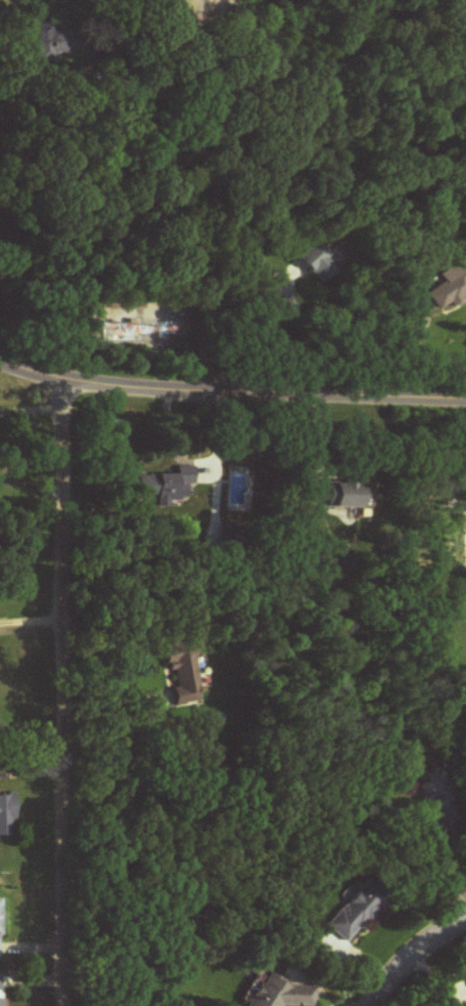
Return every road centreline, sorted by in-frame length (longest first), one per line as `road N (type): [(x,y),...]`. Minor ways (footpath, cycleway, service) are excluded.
road 1 (residential): [(66,383),(63,1005)]
road 2 (tertiary): [(465,399),(66,383),(0,364)]
road 3 (residential): [(465,922),(410,960),(373,1005)]

